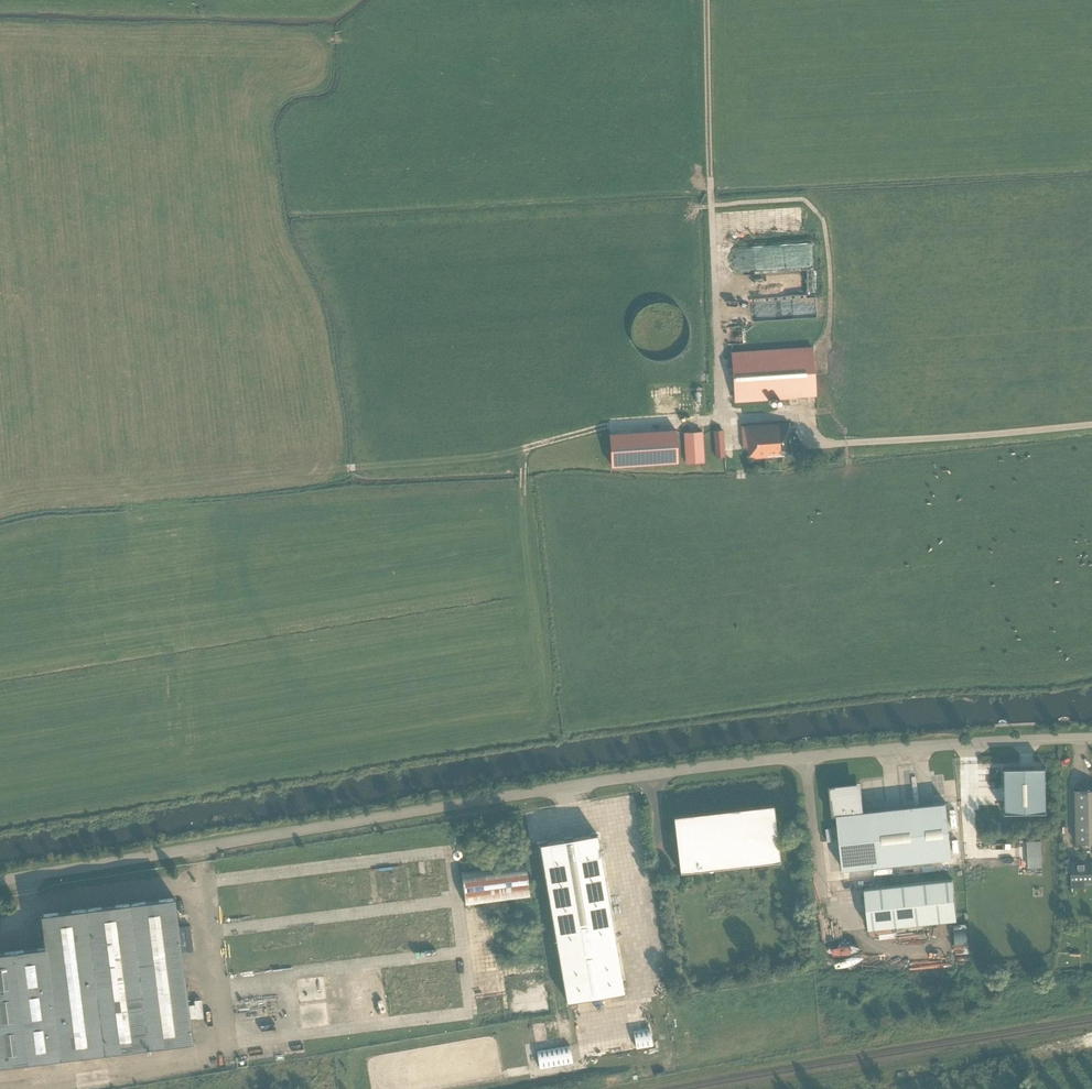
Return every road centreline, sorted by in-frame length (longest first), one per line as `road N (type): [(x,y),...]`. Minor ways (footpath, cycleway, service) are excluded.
road 1 (unclassified): [(0,880),(676,771),(1091,738)]
road 2 (track): [(712,218),(708,0)]

